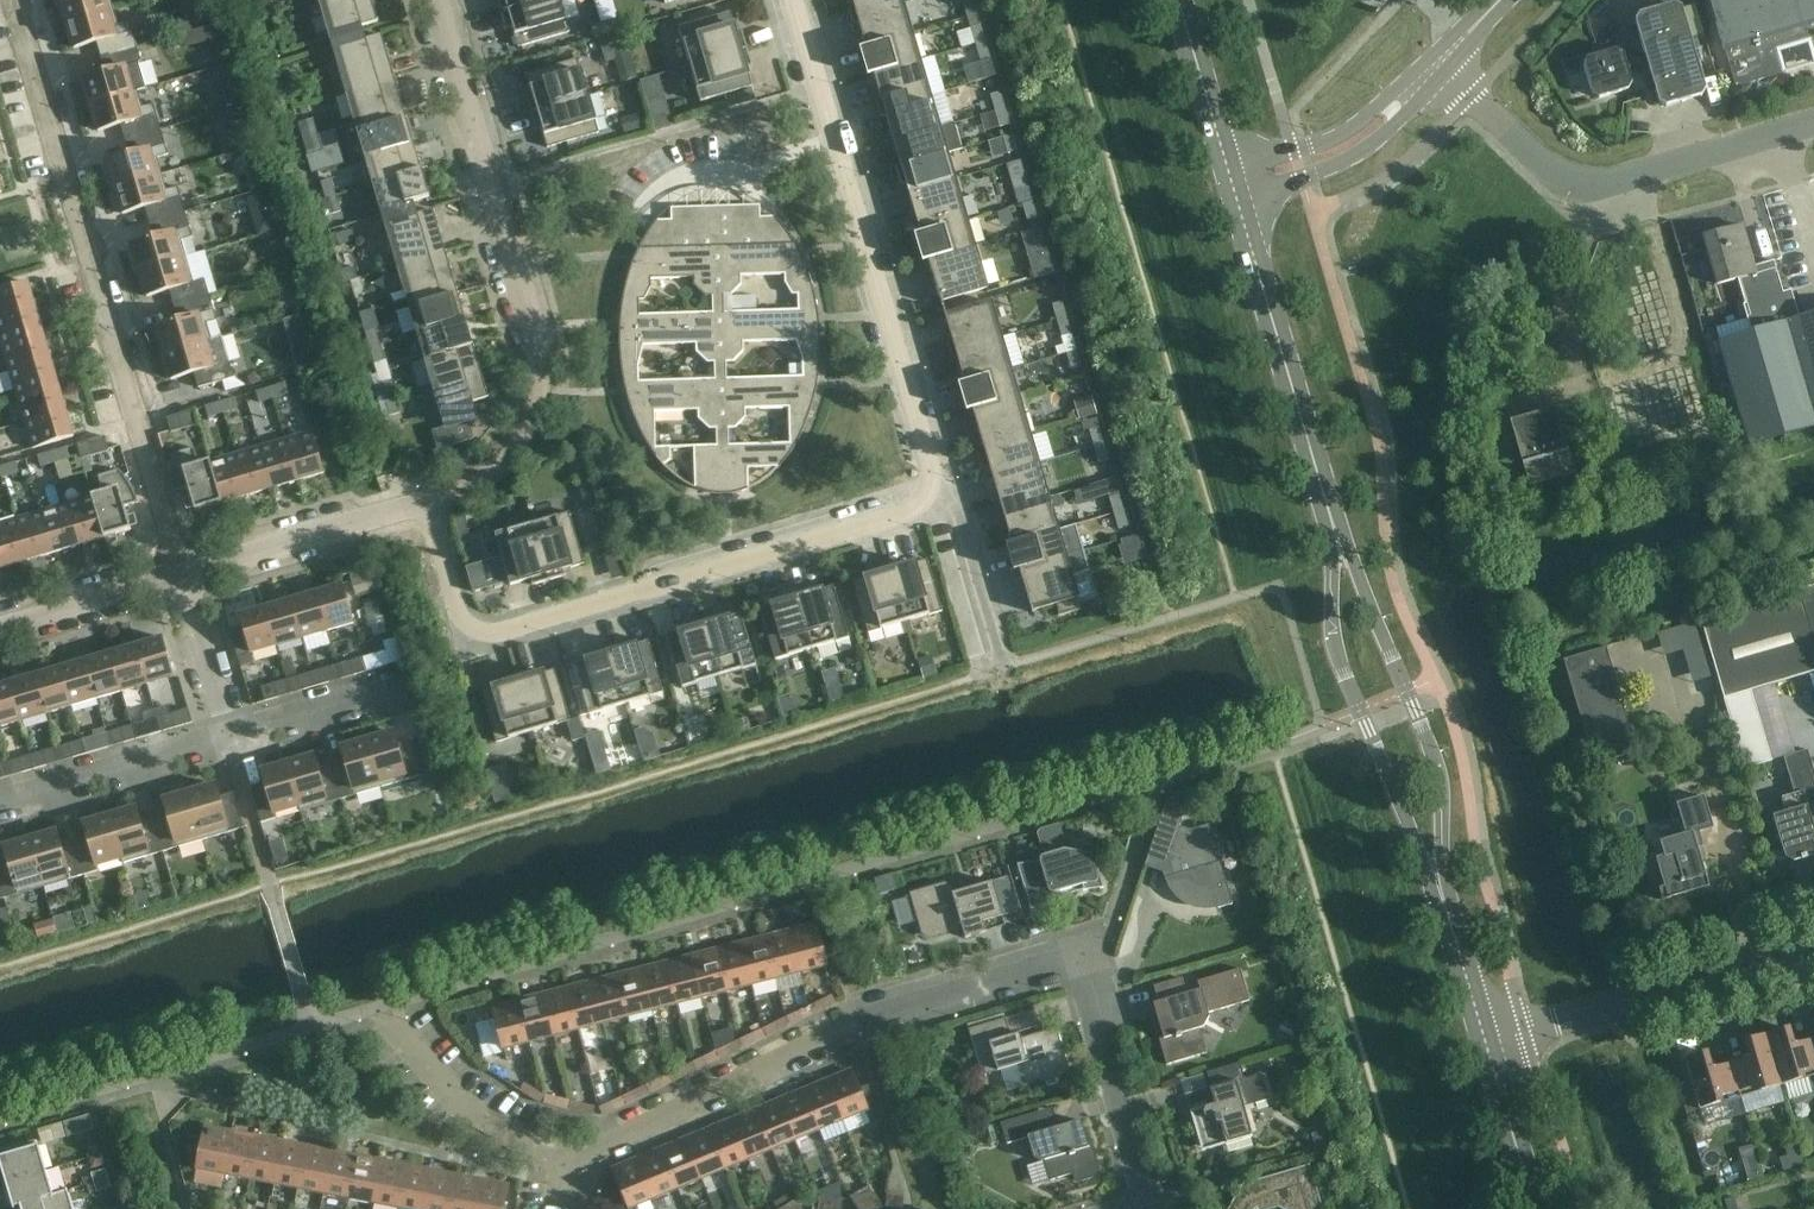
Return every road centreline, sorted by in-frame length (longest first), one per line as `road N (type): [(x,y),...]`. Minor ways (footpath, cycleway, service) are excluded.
road 1 (residential): [(577,1165),(841,1043),(1094,960),(1165,1201),(1153,1208)]
road 2 (residential): [(428,505),(465,617),(493,637),(941,508)]
road 3 (residential): [(181,576),(12,0)]
road 4 (residential): [(428,505),(524,457),(542,390),(531,321),(436,0)]
road 5 (residential): [(941,508),(796,0)]
road 6 (unclassified): [(1813,122),(1617,181),(1571,183),(1505,128),(1443,60)]
road 7 (tertiary): [(1338,540),(1234,185)]
road 8 (tertiary): [(1338,540),(1332,635),(1358,713),(1442,885)]
road 9 (tertiary): [(1442,885),(1439,769),(1338,540)]
road 10 (residential): [(1489,1048),(1813,953)]
road 11 (residential): [(181,576),(428,505)]
road 12 (residential): [(577,1165),(476,1116),(404,1037),(391,1008)]
road 13 (unclassified): [(1234,185),(1344,148),(1443,60)]
road 14 (residential): [(0,800),(235,733)]
road 15 (tertiary): [(1234,185),(1179,0)]
road 16 (residential): [(0,628),(181,576)]
road 17 (tertiary): [(1489,1048),(1442,885)]
road 18 (residential): [(1012,661),(941,508)]
road 19 (tertiary): [(1536,1208),(1489,1048)]
road 20 (residential): [(235,733),(181,576)]
road 21 (residential): [(235,733),(376,693)]

